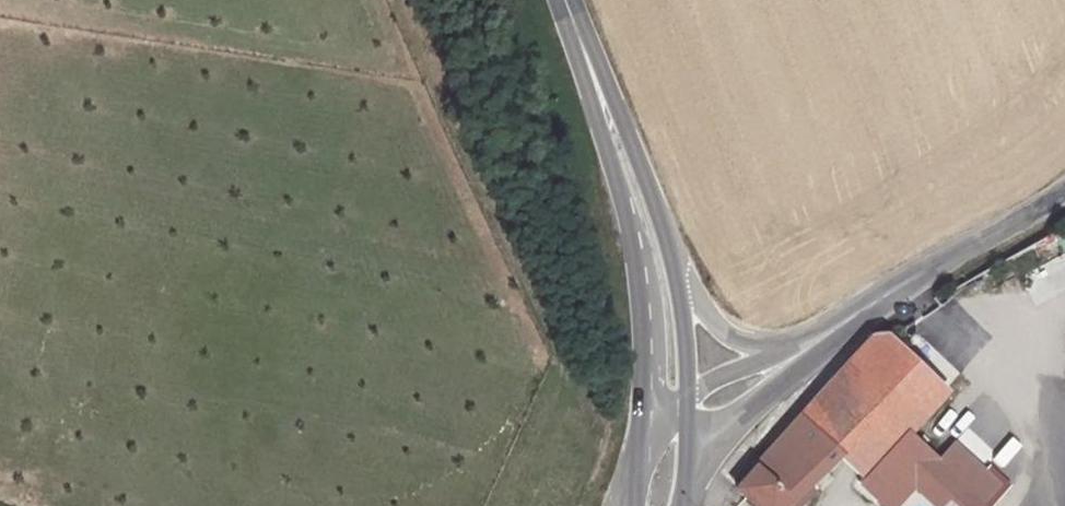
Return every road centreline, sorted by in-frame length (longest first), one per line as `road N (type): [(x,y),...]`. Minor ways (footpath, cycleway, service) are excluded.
road 1 (unclassified): [(666,422),(738,389),(1064,188)]
road 2 (tertiary): [(666,422),(651,238),(565,0)]
road 3 (track): [(1064,441),(1004,411),(898,287)]

